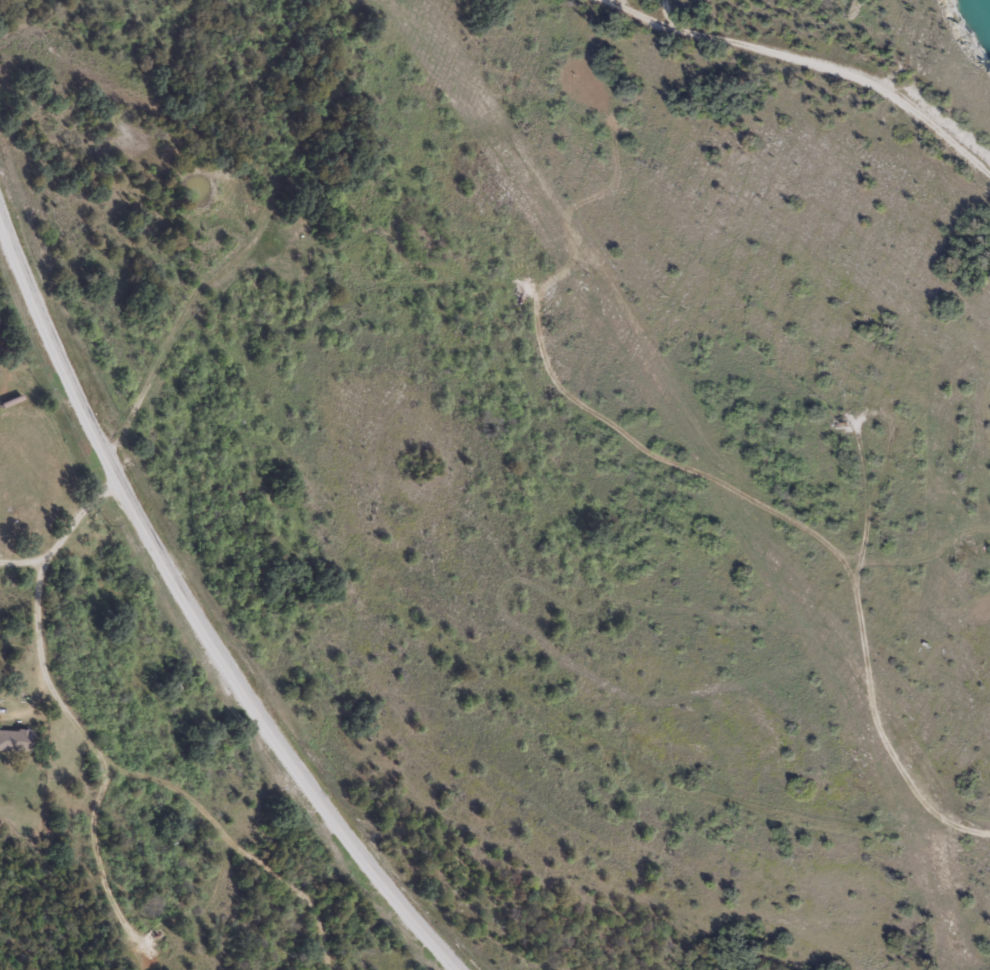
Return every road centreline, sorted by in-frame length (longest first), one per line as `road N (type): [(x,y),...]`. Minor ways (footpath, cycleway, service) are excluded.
road 1 (secondary): [(0,215),(81,406),(177,584),(316,796),(459,969)]
road 2 (track): [(989,830),(930,806),(885,744),(858,588),(835,552),(794,521),(656,458),(562,394),(541,353),(533,293)]
road 3 (track): [(108,460),(191,300),(257,235),(271,190),(336,85)]
road 4 (track): [(327,969),(314,908),(301,895),(168,786),(101,760)]
road 5 (track): [(858,588),(890,431),(882,416),(865,414),(854,425),(867,514)]
road 6 (track): [(131,936),(107,892),(92,833),(101,760)]

